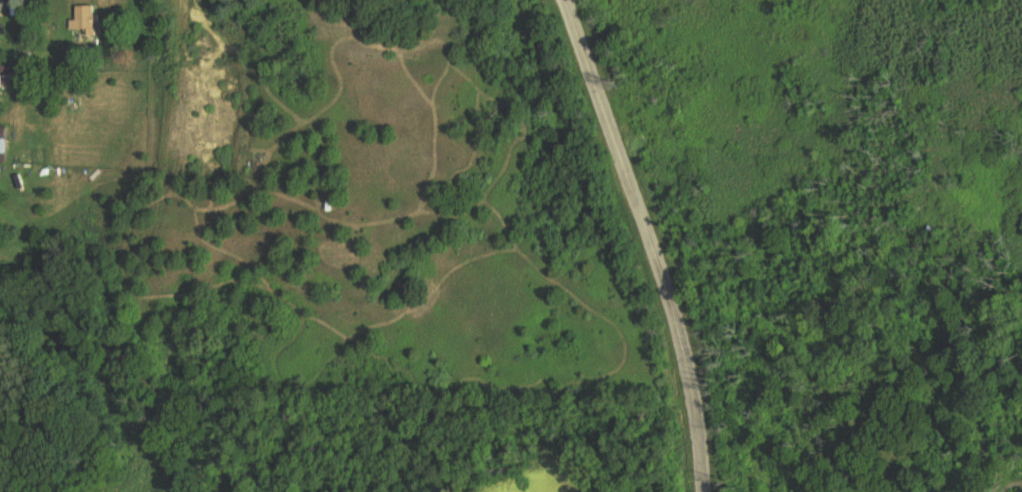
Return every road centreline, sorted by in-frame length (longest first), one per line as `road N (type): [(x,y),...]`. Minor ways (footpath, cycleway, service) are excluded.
road 1 (residential): [(703,491),(693,377),(669,291),(565,0)]

